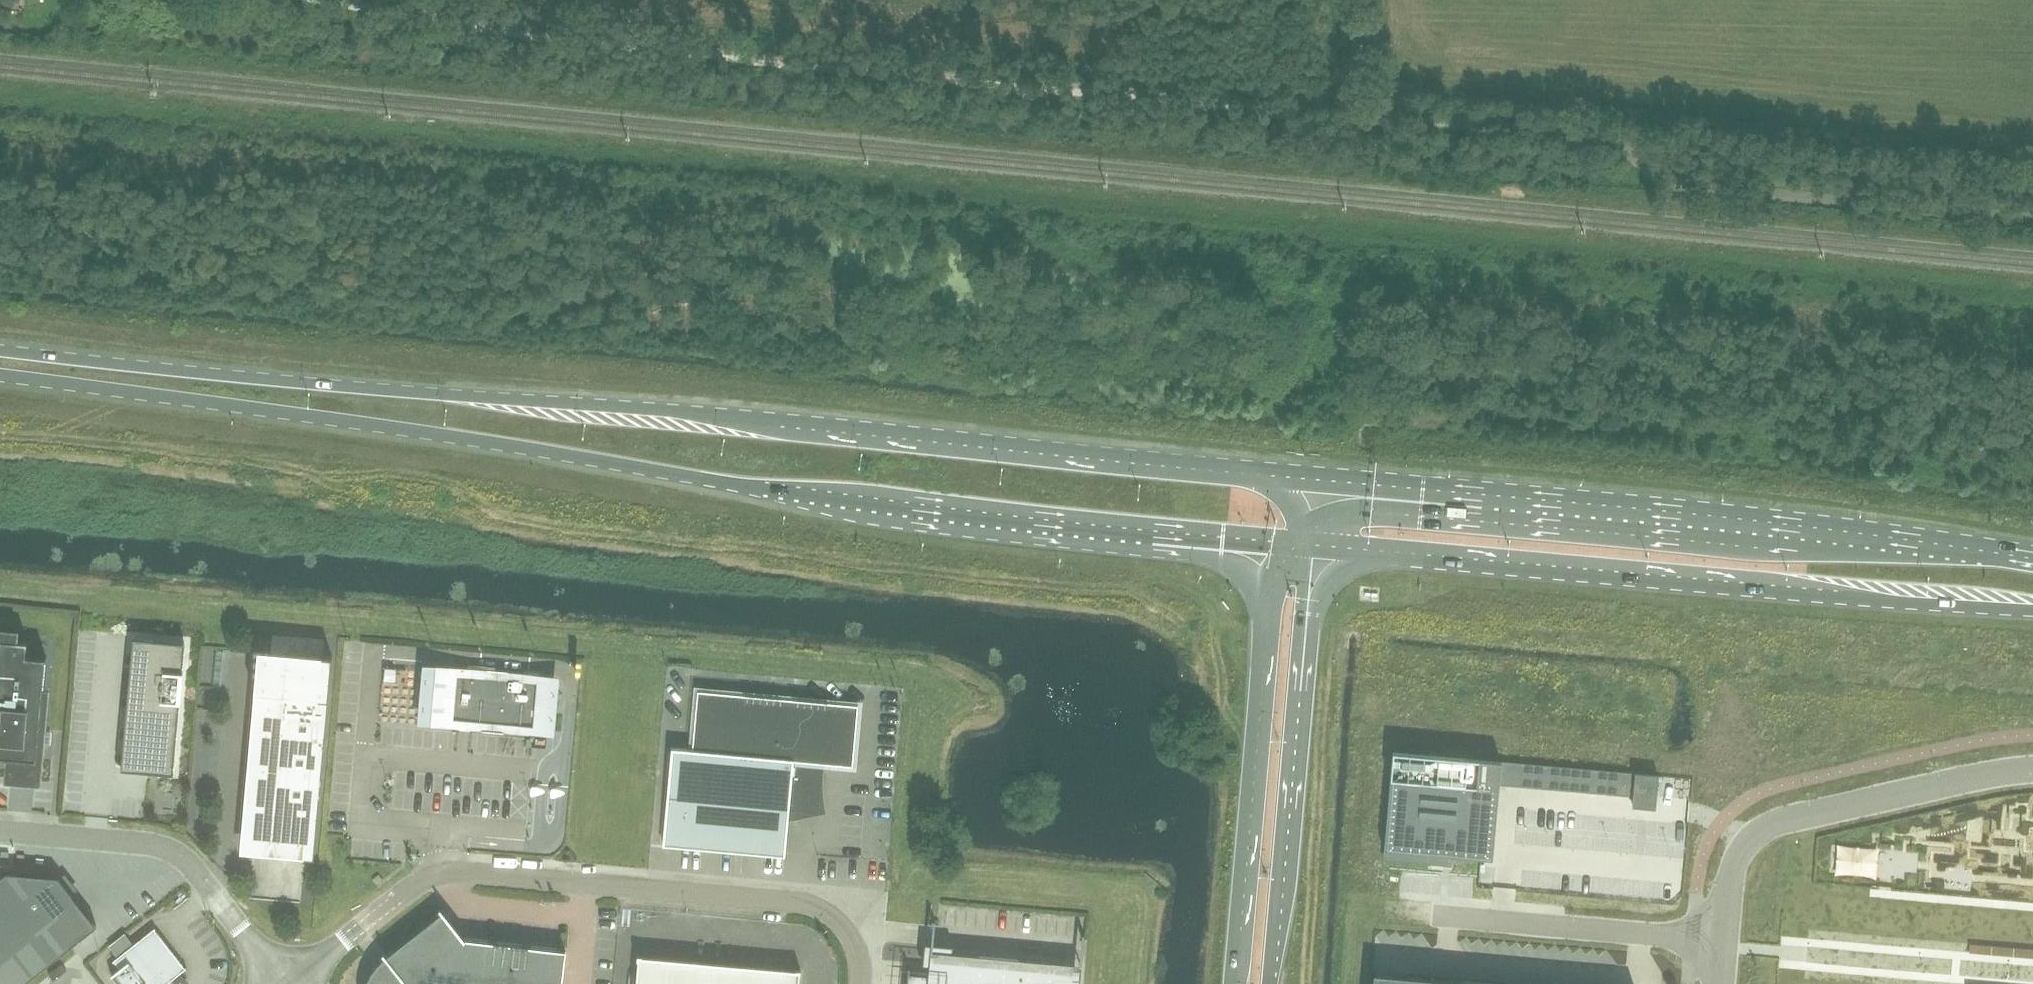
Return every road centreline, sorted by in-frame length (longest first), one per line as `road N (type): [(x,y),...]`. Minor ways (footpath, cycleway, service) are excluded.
road 1 (primary): [(1307,479),(0,348)]
road 2 (primary): [(0,375),(417,429),(793,493),(1280,542)]
road 3 (track): [(1349,112),(554,41),(325,0)]
road 4 (primary): [(2032,559),(1307,479)]
road 5 (primary): [(1314,545),(2032,607)]
road 6 (unclassified): [(1349,112),(1596,137),(1683,185),(2032,219)]
road 7 (unclassified): [(291,983),(415,887),(477,874),(817,907),(860,945),(864,971)]
road 8 (primary): [(1280,542),(1232,983)]
road 9 (primary): [(1272,983),(1314,545)]
road 10 (unclassified): [(2032,771),(1764,829),(1737,861),(1728,941)]
road 11 (unclassified): [(285,983),(193,864),(172,849),(0,833)]
road 12 (unclassified): [(1728,941),(1386,911)]

